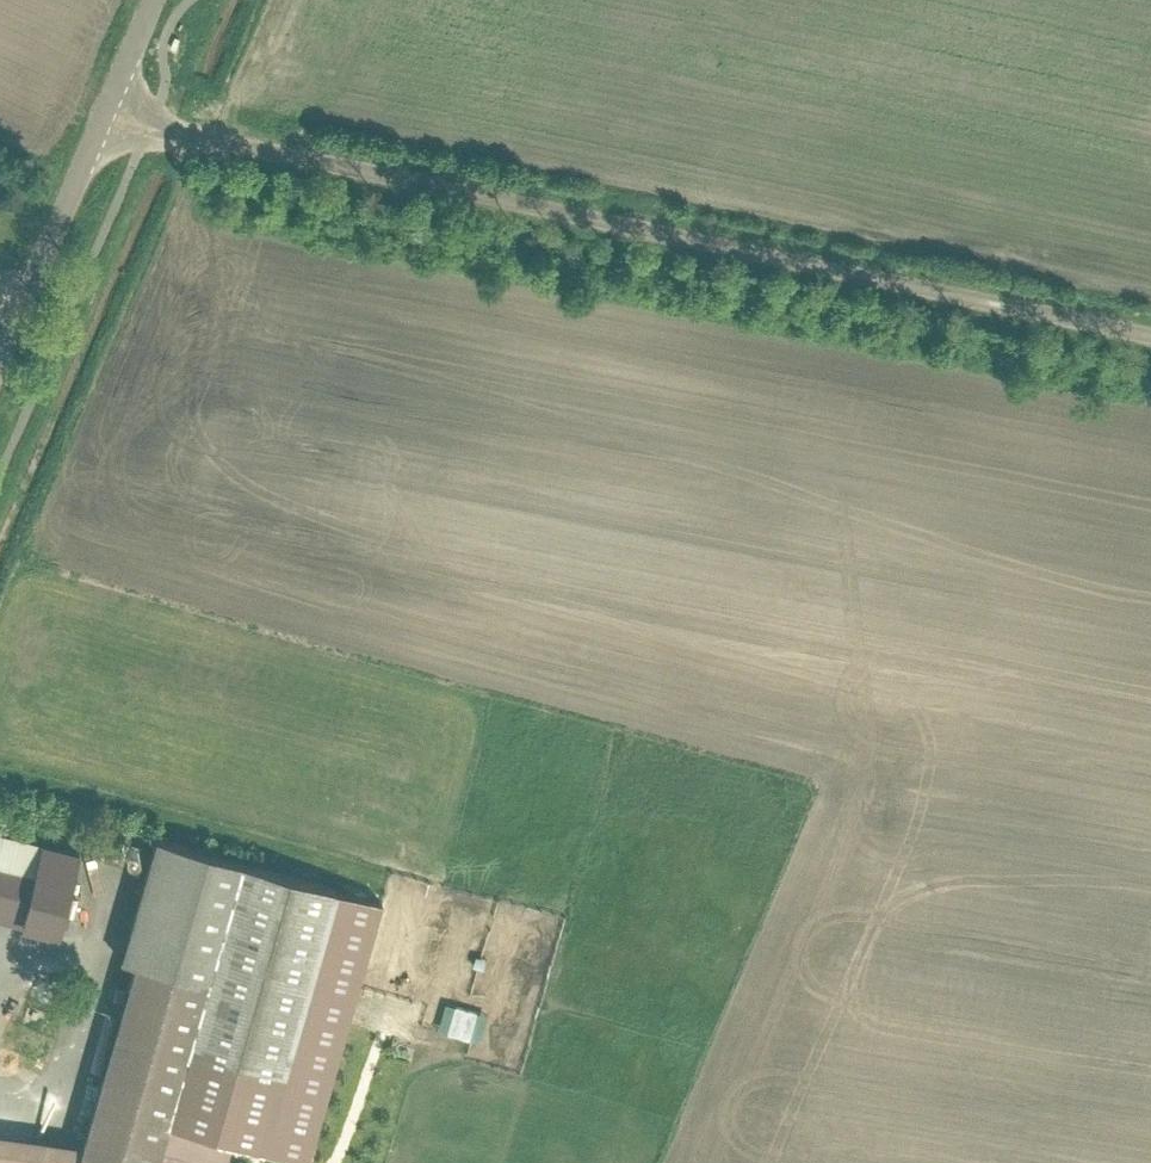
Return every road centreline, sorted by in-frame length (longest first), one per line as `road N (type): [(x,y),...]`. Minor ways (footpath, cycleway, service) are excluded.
road 1 (unclassified): [(1150,326),(110,108)]
road 2 (tertiary): [(110,108),(0,357)]

